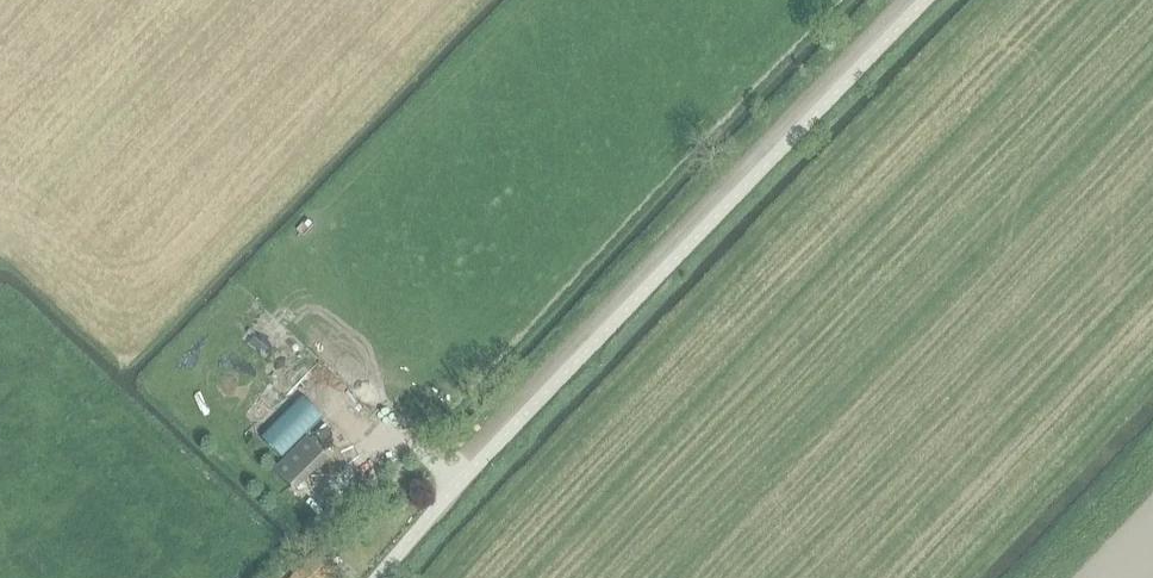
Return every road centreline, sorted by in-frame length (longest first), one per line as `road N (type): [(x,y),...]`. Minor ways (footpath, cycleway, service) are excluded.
road 1 (track): [(460,478),(469,455),(905,0)]
road 2 (unclassified): [(460,478),(376,577)]

